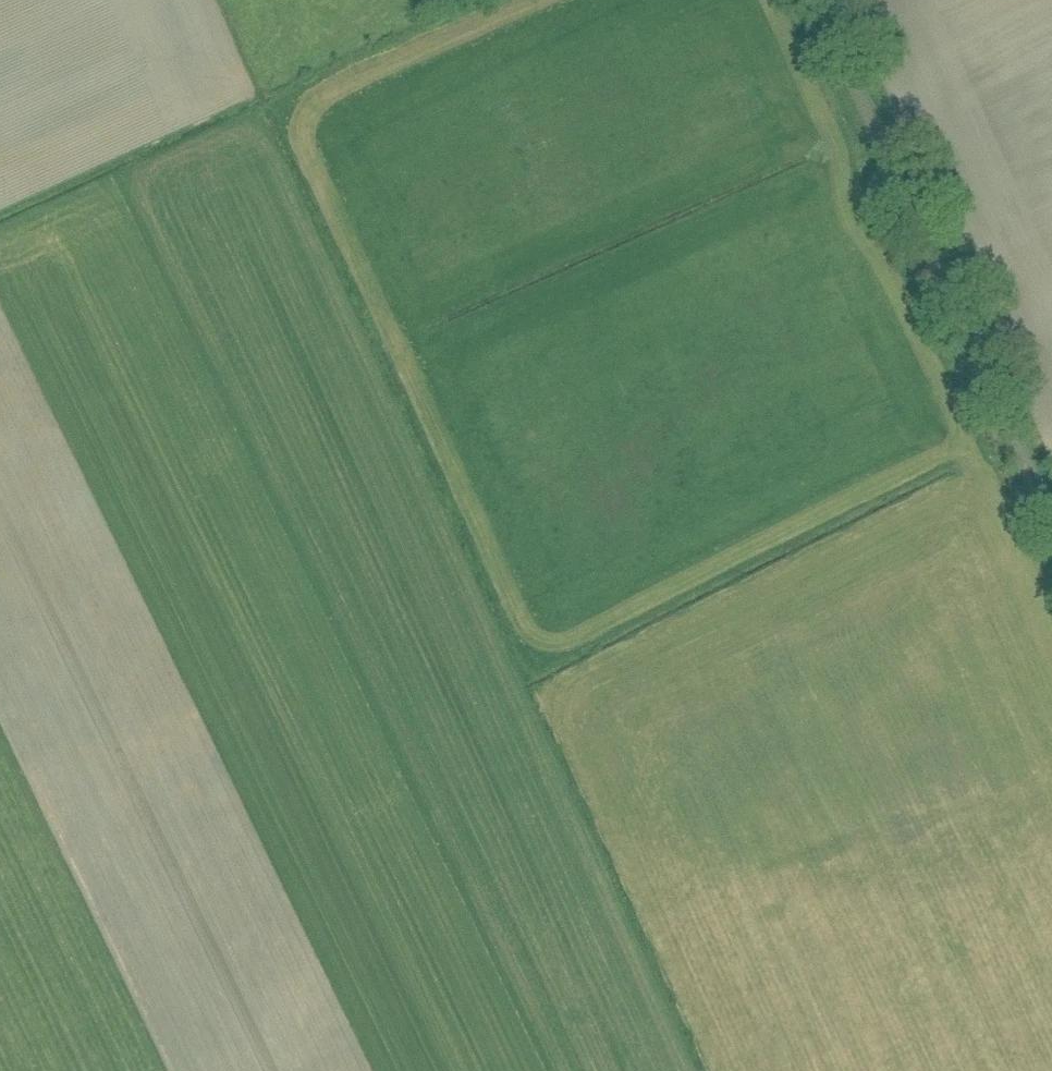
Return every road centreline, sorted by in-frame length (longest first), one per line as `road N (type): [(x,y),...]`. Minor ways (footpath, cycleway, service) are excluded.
road 1 (unclassified): [(1051,526),(815,0)]

